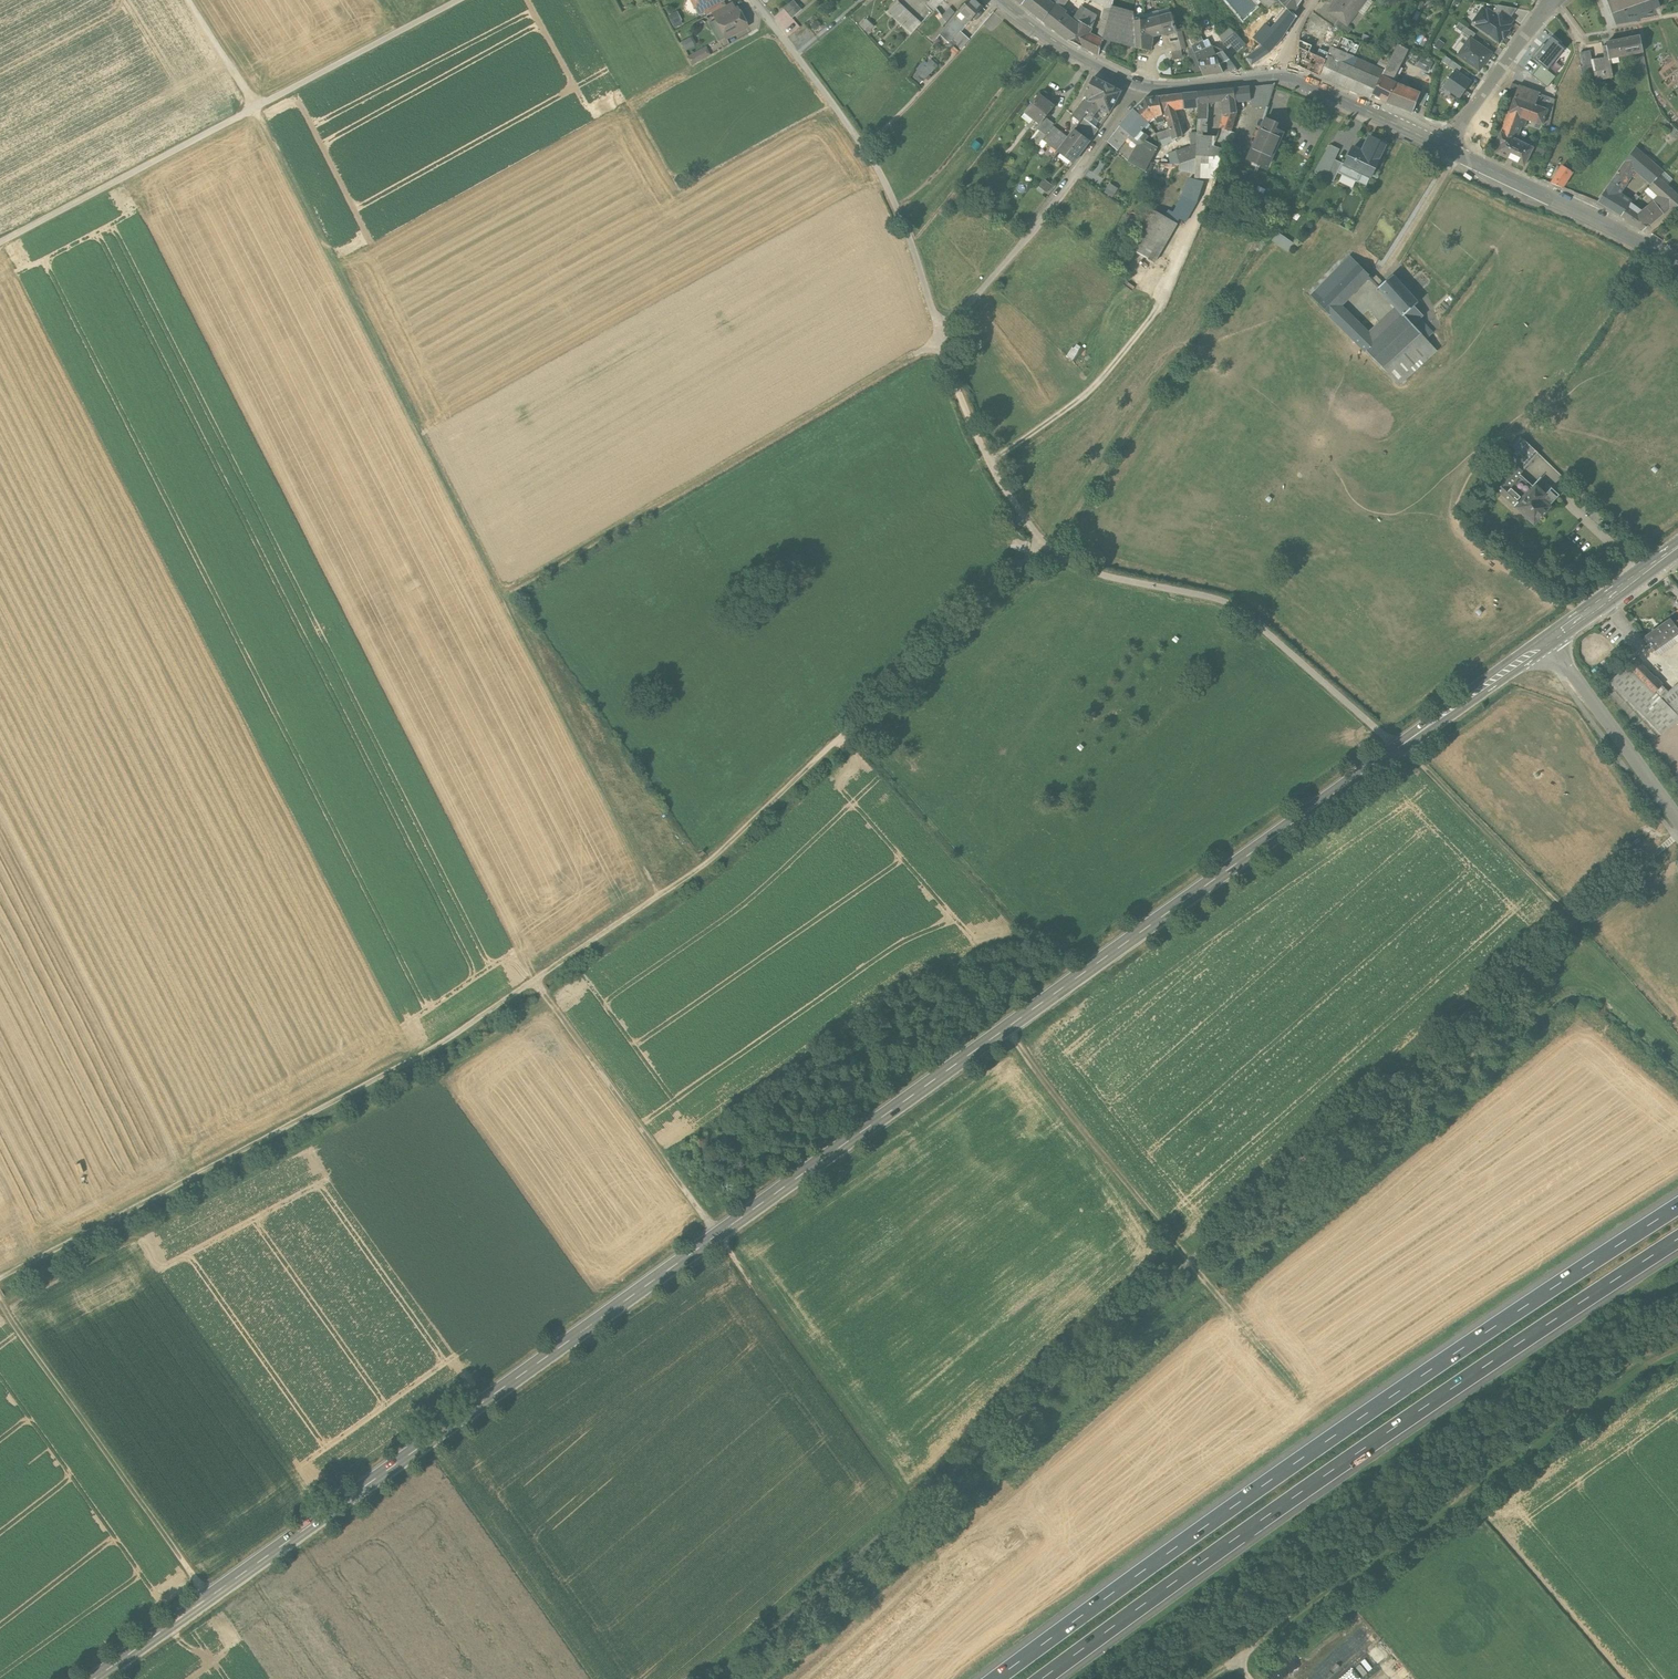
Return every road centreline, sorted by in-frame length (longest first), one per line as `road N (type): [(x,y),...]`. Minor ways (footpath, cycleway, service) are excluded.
road 1 (secondary): [(1546,643),(96,1678)]
road 2 (track): [(0,1280),(442,1044),(658,897),(704,864),(1043,545),(1088,572),(1232,607),(1396,748)]
road 3 (track): [(186,0),(275,147),(658,897)]
road 4 (track): [(534,980),(903,1494),(698,1678)]
road 5 (motorway): [(1677,1210),(1320,1450),(1000,1678)]
road 6 (motorway): [(1049,1678),(1349,1461),(1677,1247)]
road 7 (track): [(1043,545),(976,437),(887,187),(784,41)]
road 8 (track): [(1211,1678),(1677,1349)]
road 9 (track): [(460,0),(0,244)]
road 10 (track): [(940,337),(502,594)]
road 11 (track): [(1317,1419),(1100,1157),(1006,1028)]
road 12 (track): [(0,1305),(208,1599)]
road 13 (secondary): [(1277,77),(1138,88),(1073,56),(997,0)]
road 14 (secondary): [(1677,269),(1596,220),(1446,150)]
road 15 (track): [(772,26),(636,108),(679,190)]
road 16 (track): [(1573,922),(1396,748)]
road 17 (unclassified): [(1677,822),(1546,643)]
road 18 (residential): [(1446,150),(1554,0)]
road 19 (secondary): [(1446,150),(1277,77)]
road 20 (secondary): [(1677,548),(1546,643)]

